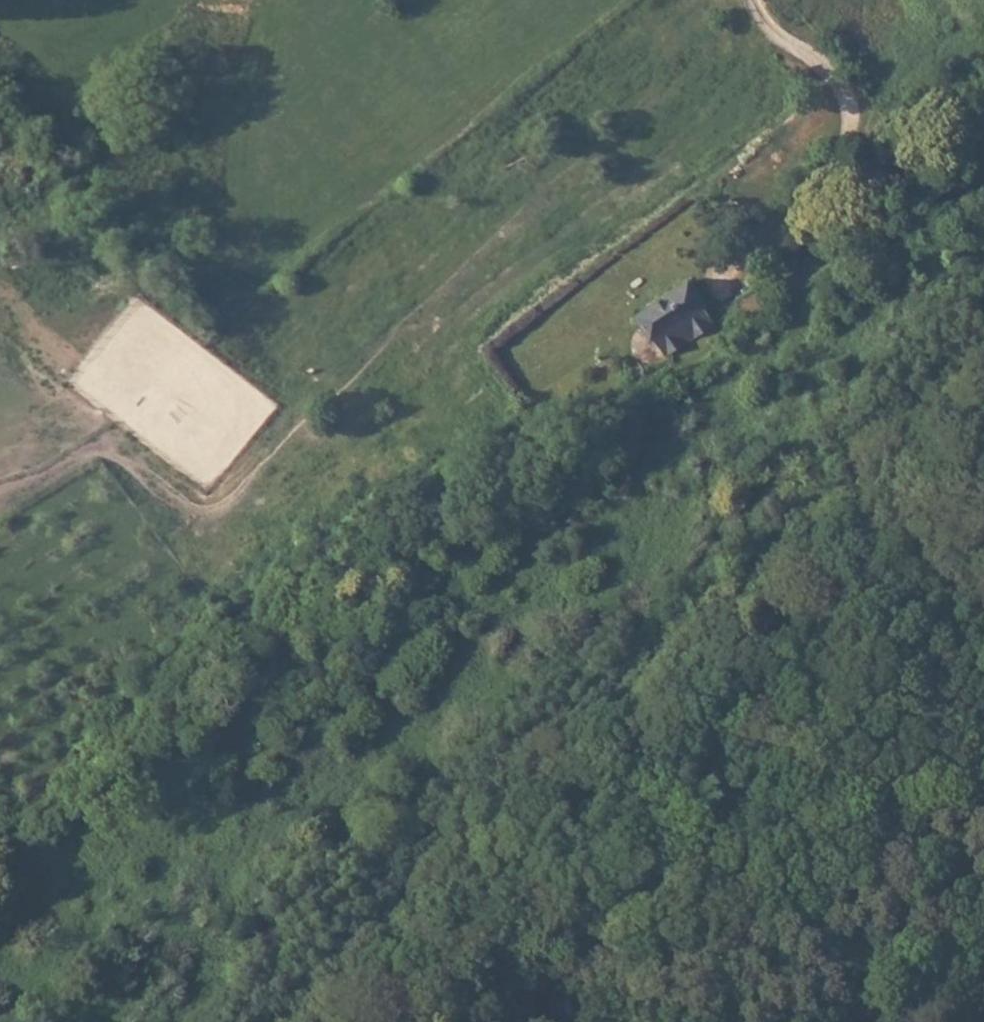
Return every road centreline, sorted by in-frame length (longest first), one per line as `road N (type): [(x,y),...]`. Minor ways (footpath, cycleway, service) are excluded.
road 1 (track): [(852,1021),(983,927)]

